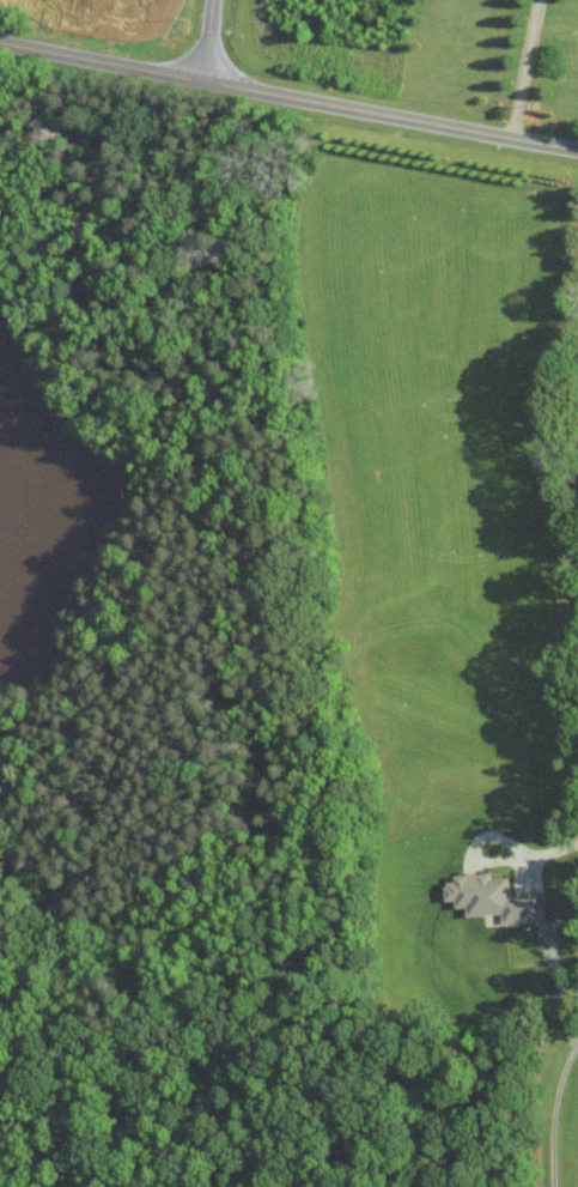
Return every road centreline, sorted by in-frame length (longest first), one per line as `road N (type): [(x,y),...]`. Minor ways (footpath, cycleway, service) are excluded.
road 1 (residential): [(0,43),(577,151)]

